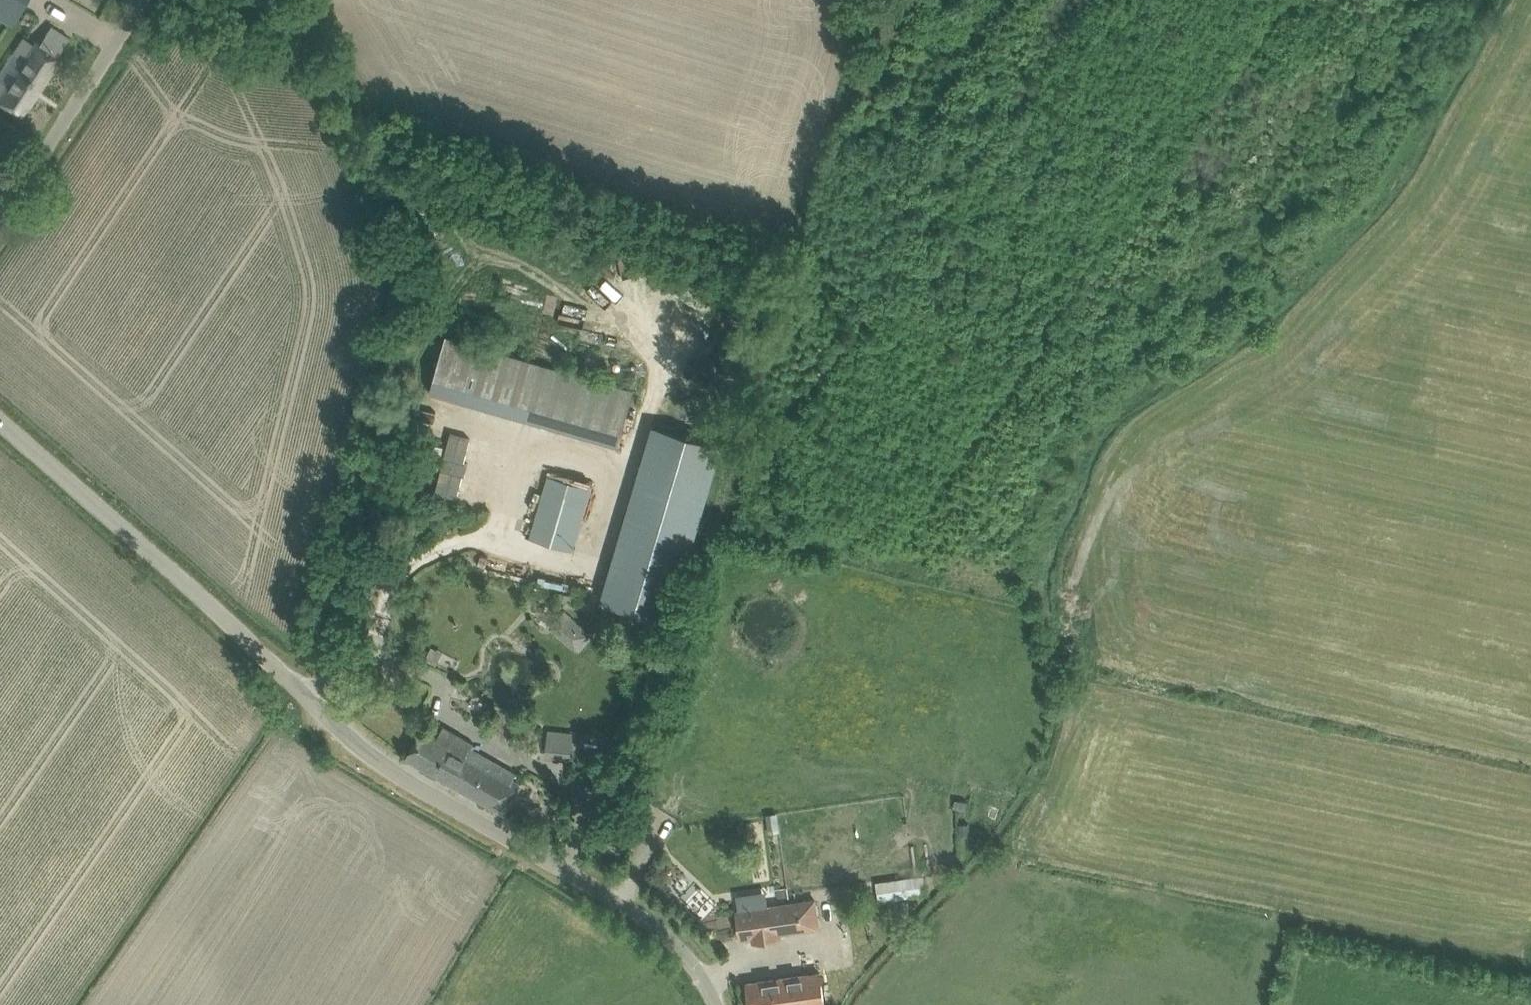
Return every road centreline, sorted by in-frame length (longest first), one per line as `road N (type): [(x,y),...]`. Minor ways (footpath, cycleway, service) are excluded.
road 1 (unclassified): [(711,1004),(702,975),(660,931),(397,775),(0,423)]
road 2 (unclassified): [(0,208),(136,0)]

